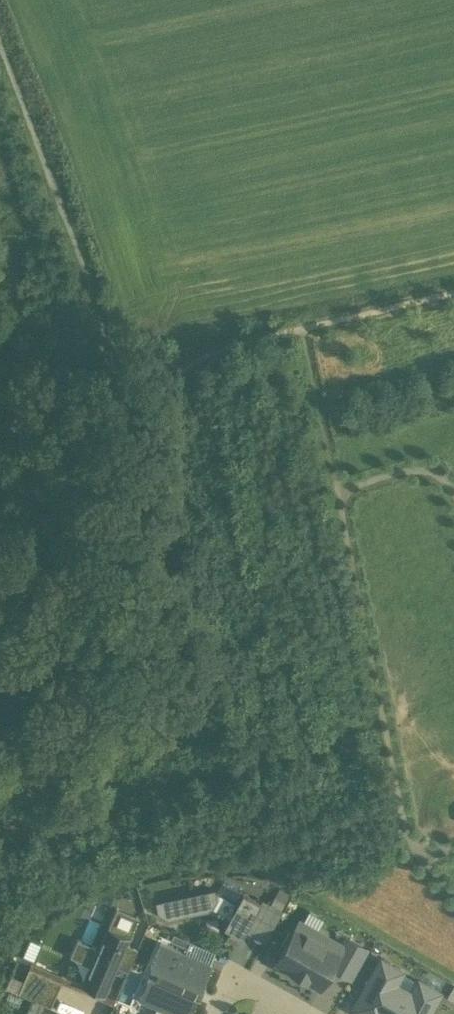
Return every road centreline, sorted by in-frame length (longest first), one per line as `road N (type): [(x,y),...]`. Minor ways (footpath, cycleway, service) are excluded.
road 1 (track): [(160,377),(169,363),(237,338),(453,292)]

